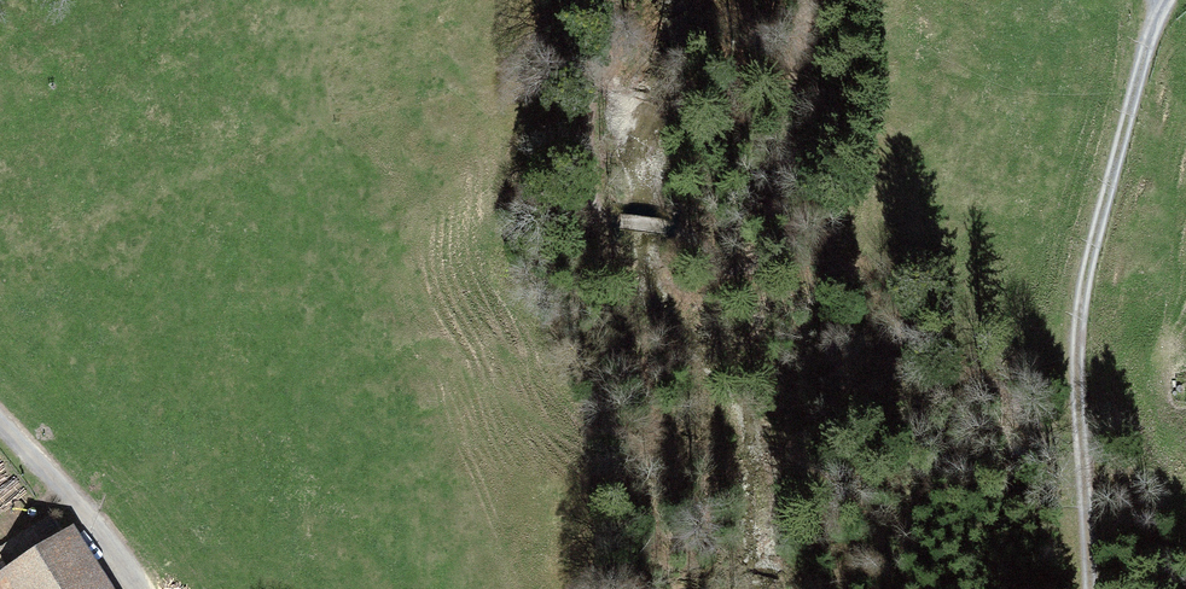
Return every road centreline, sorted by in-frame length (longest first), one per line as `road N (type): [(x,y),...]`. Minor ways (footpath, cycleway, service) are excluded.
road 1 (track): [(574,0),(591,76),(599,194),(624,223),(684,228),(738,275),(761,264),(794,138),(803,0)]
road 2 (track): [(1164,0),(1087,269),(1079,340),(1081,588)]
road 3 (track): [(0,422),(140,588)]

